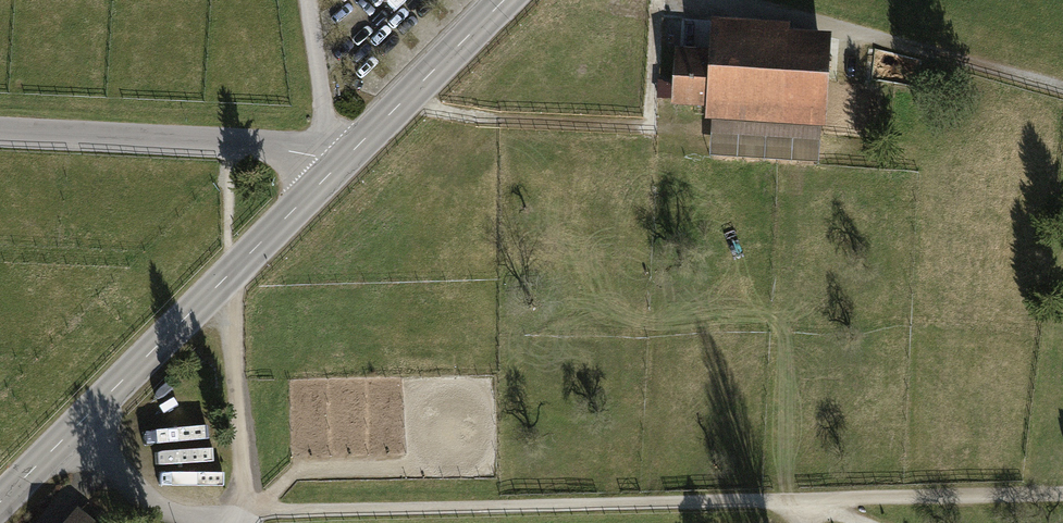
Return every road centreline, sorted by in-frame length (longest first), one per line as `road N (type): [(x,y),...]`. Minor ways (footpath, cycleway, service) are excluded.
road 1 (track): [(1062,501),(259,512)]
road 2 (tertiary): [(0,510),(337,165)]
road 3 (track): [(731,0),(1062,95)]
road 4 (unclassified): [(0,132),(216,142),(337,165)]
road 5 (tertiary): [(337,165),(506,0)]

